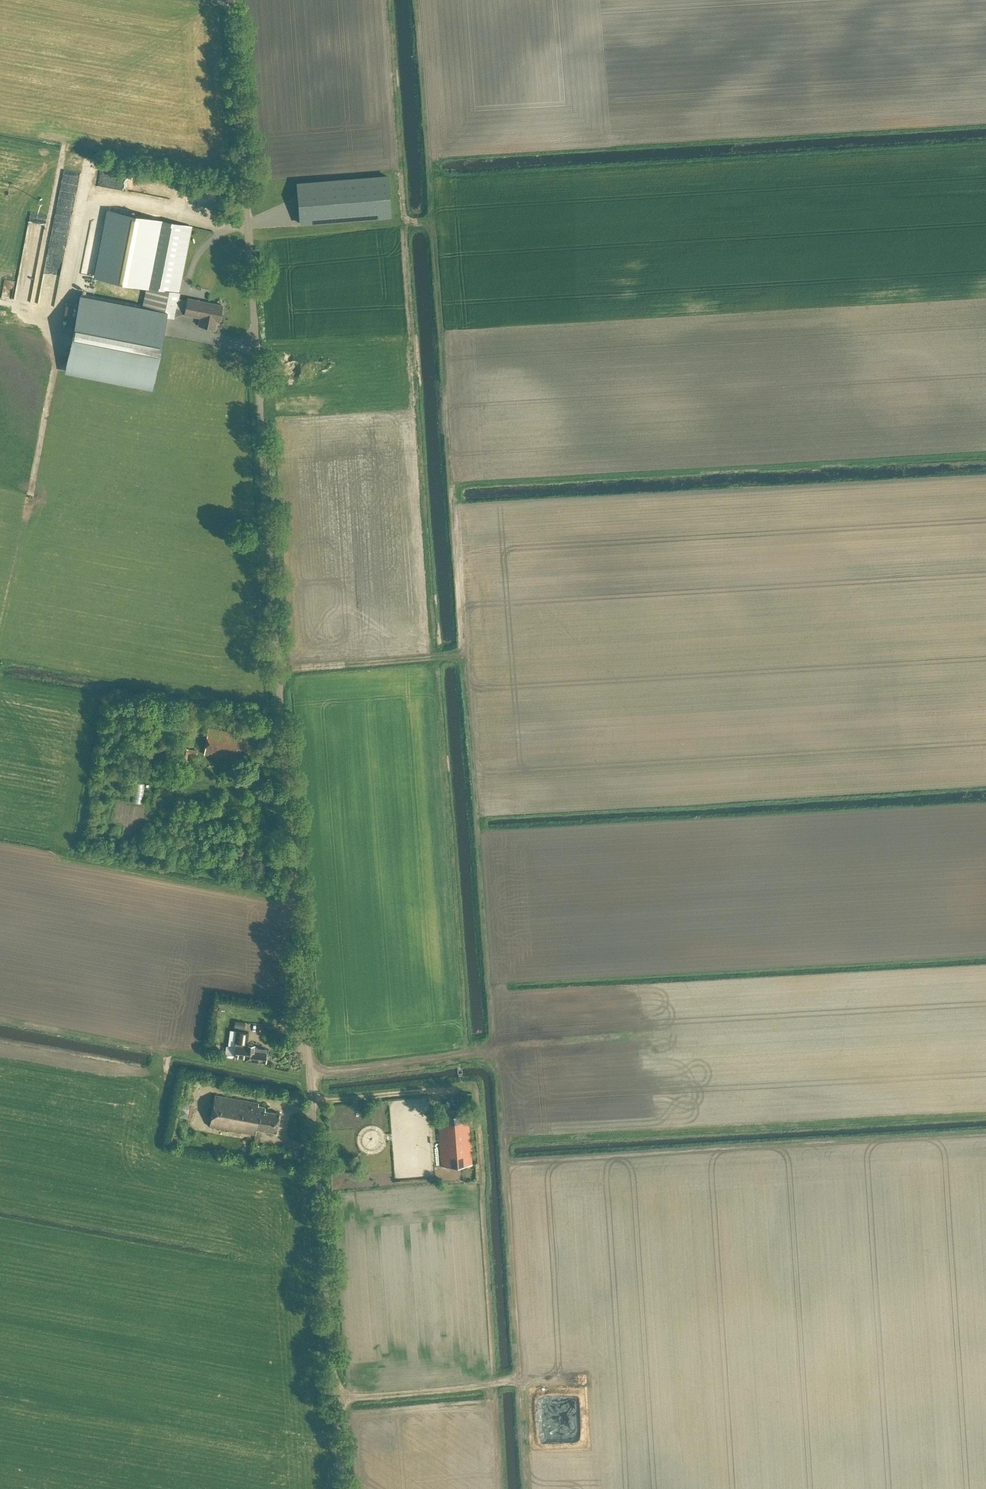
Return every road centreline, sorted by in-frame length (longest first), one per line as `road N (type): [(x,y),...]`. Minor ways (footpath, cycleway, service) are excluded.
road 1 (unclassified): [(342,1488),(231,0)]
road 2 (track): [(57,366),(0,639)]
road 3 (track): [(278,670),(456,655)]
road 4 (track): [(308,1072),(466,1053)]
road 5 (track): [(335,1398),(493,1384)]
road 6 (track): [(311,1103),(465,1087)]

